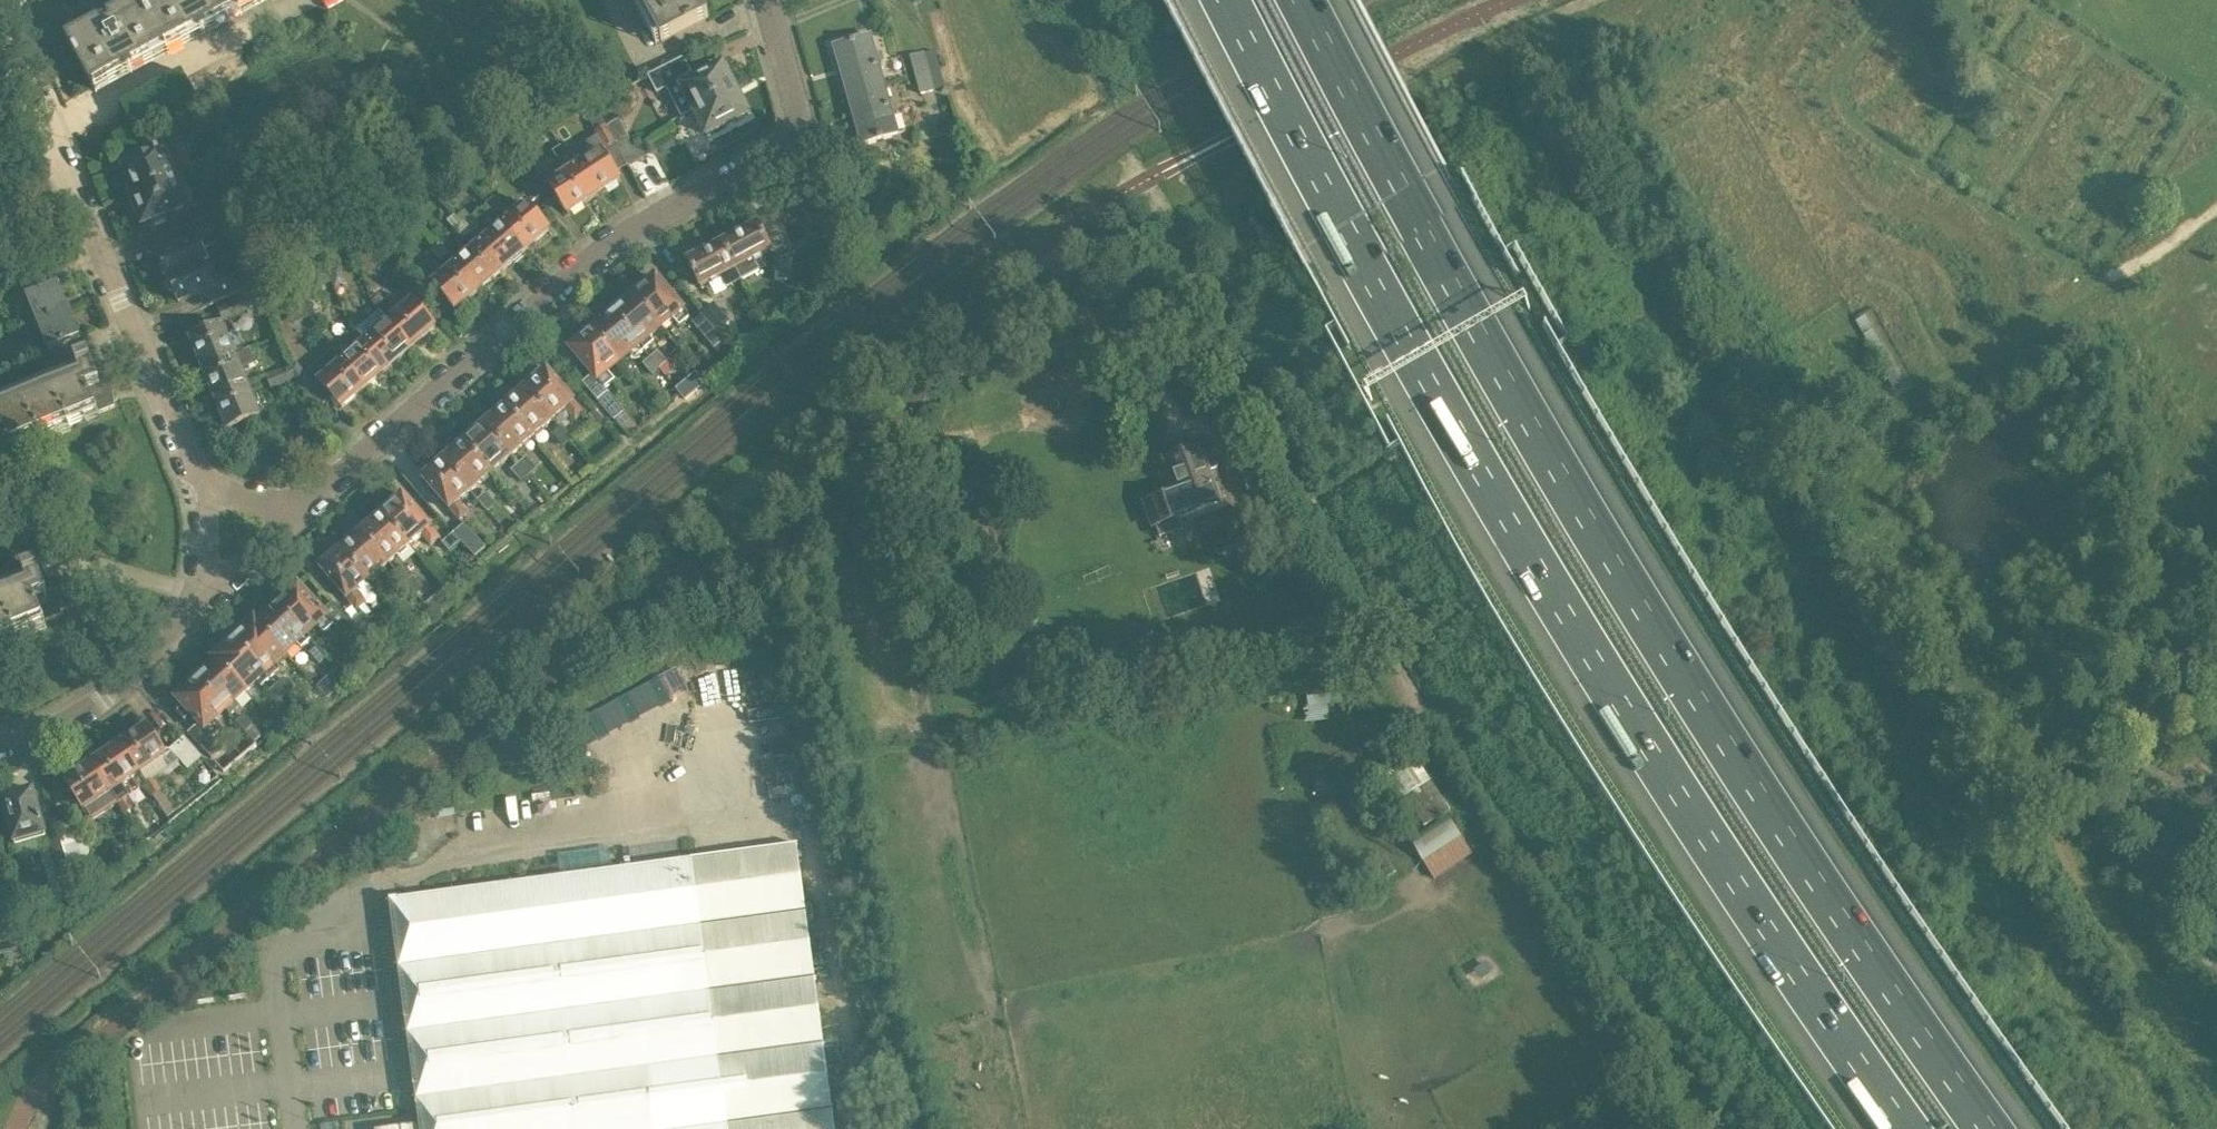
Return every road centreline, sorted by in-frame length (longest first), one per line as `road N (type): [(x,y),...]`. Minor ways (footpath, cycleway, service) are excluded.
road 1 (residential): [(17,1128),(50,1075),(644,594),(851,505),(875,466),(861,392),(868,369),(1097,206),(1143,183)]
road 2 (motorway): [(1984,1128),(1674,670),(1516,414),(1304,0)]
road 3 (motorway): [(1219,0),(1519,557),(1814,1025),(1891,1128)]
road 4 (residential): [(316,494),(598,253),(800,141),(767,0)]
road 5 (track): [(1351,770),(1415,722),(1421,705),(1143,183)]
road 6 (track): [(1710,1128),(1421,705)]
road 7 (residential): [(190,463),(0,4)]
road 8 (residential): [(0,745),(44,732),(103,698),(189,617)]
road 9 (residential): [(189,617),(316,494)]
road 10 (residential): [(190,463),(207,516),(189,617)]
road 11 (residential): [(316,494),(270,503),(225,491),(190,463)]

